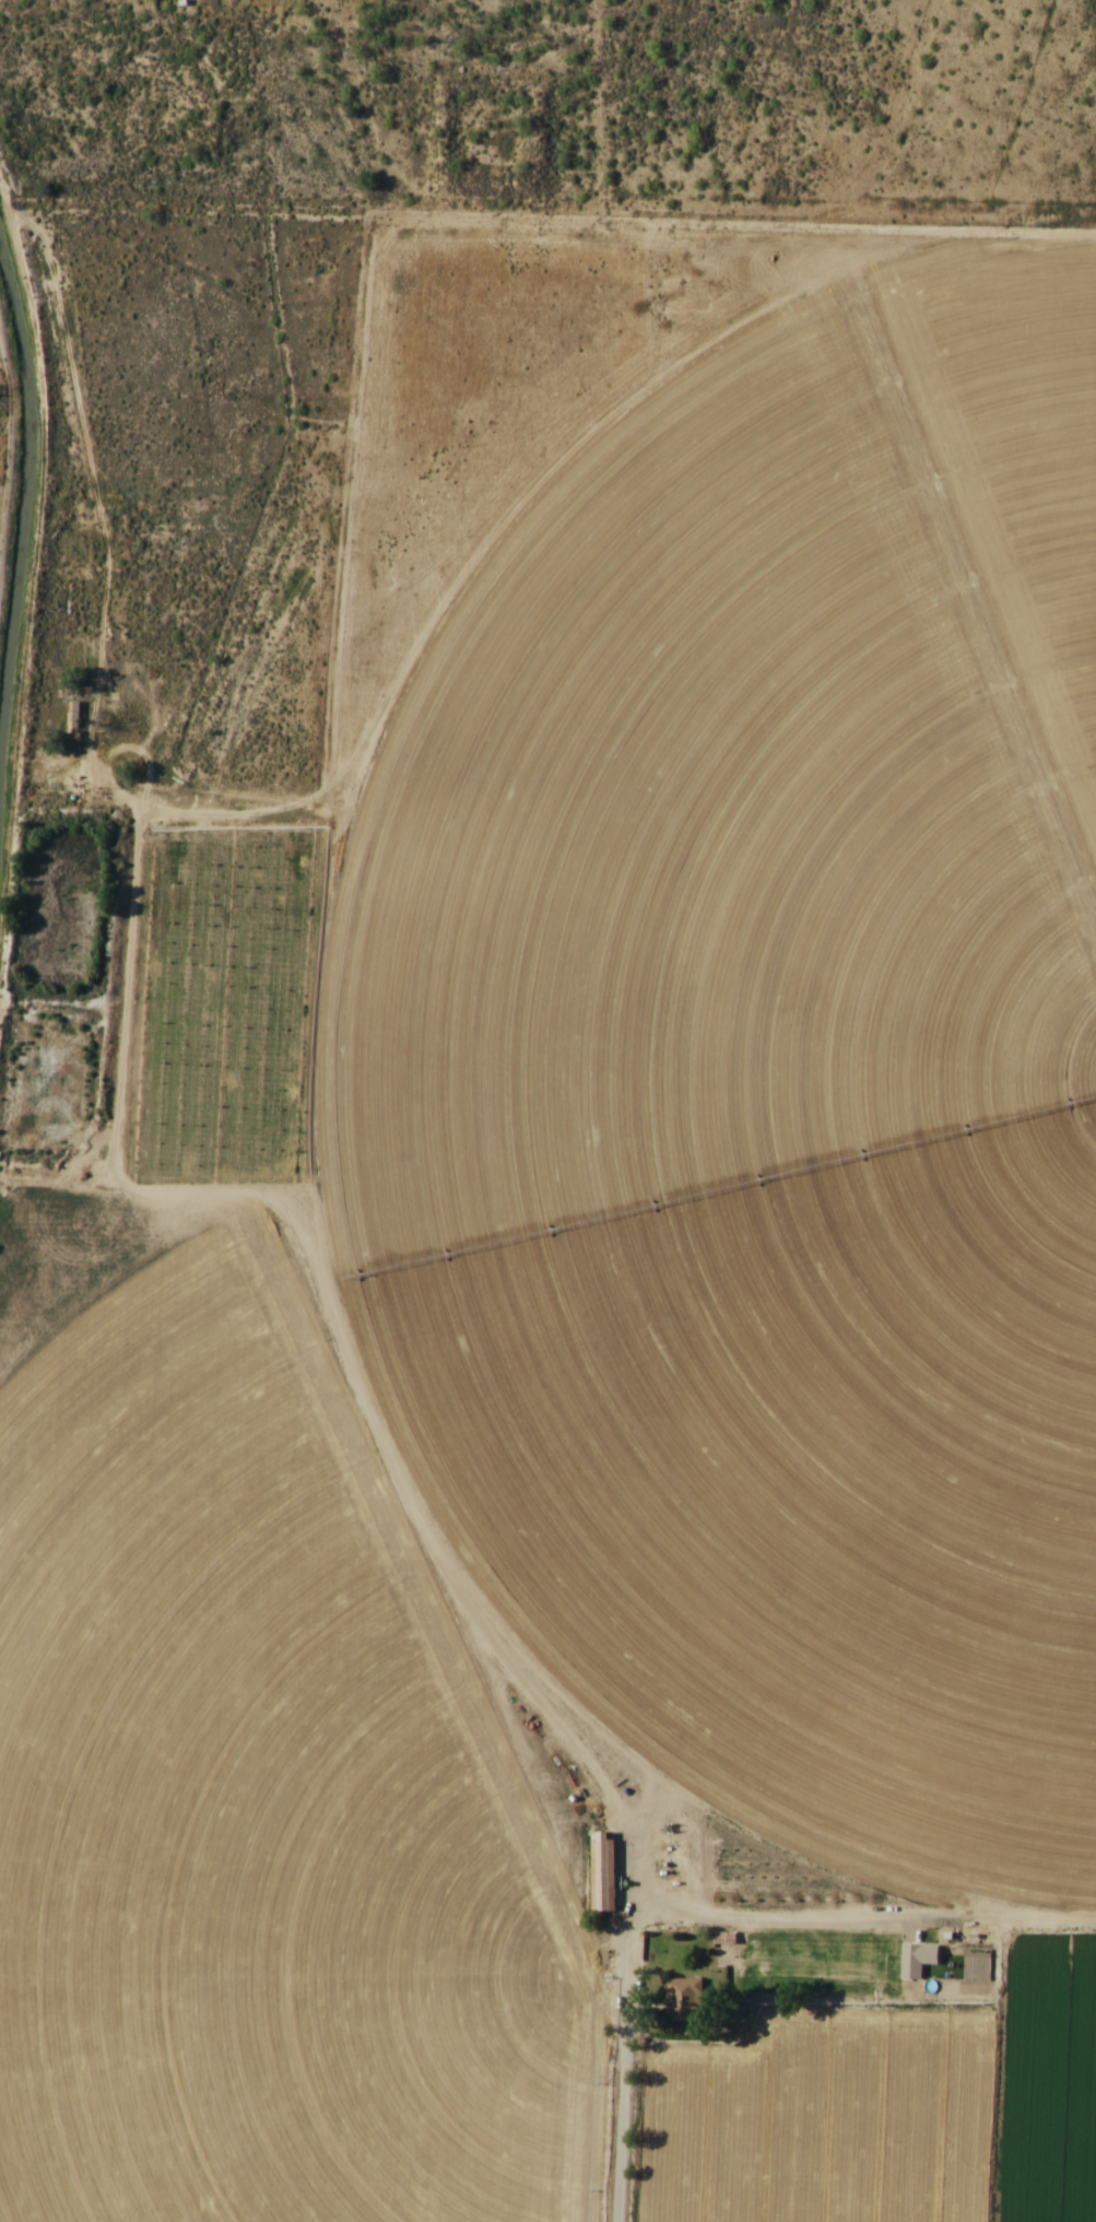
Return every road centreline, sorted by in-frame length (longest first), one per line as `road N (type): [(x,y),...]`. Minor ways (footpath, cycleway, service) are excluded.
road 1 (residential): [(616,2221),(627,1961)]

